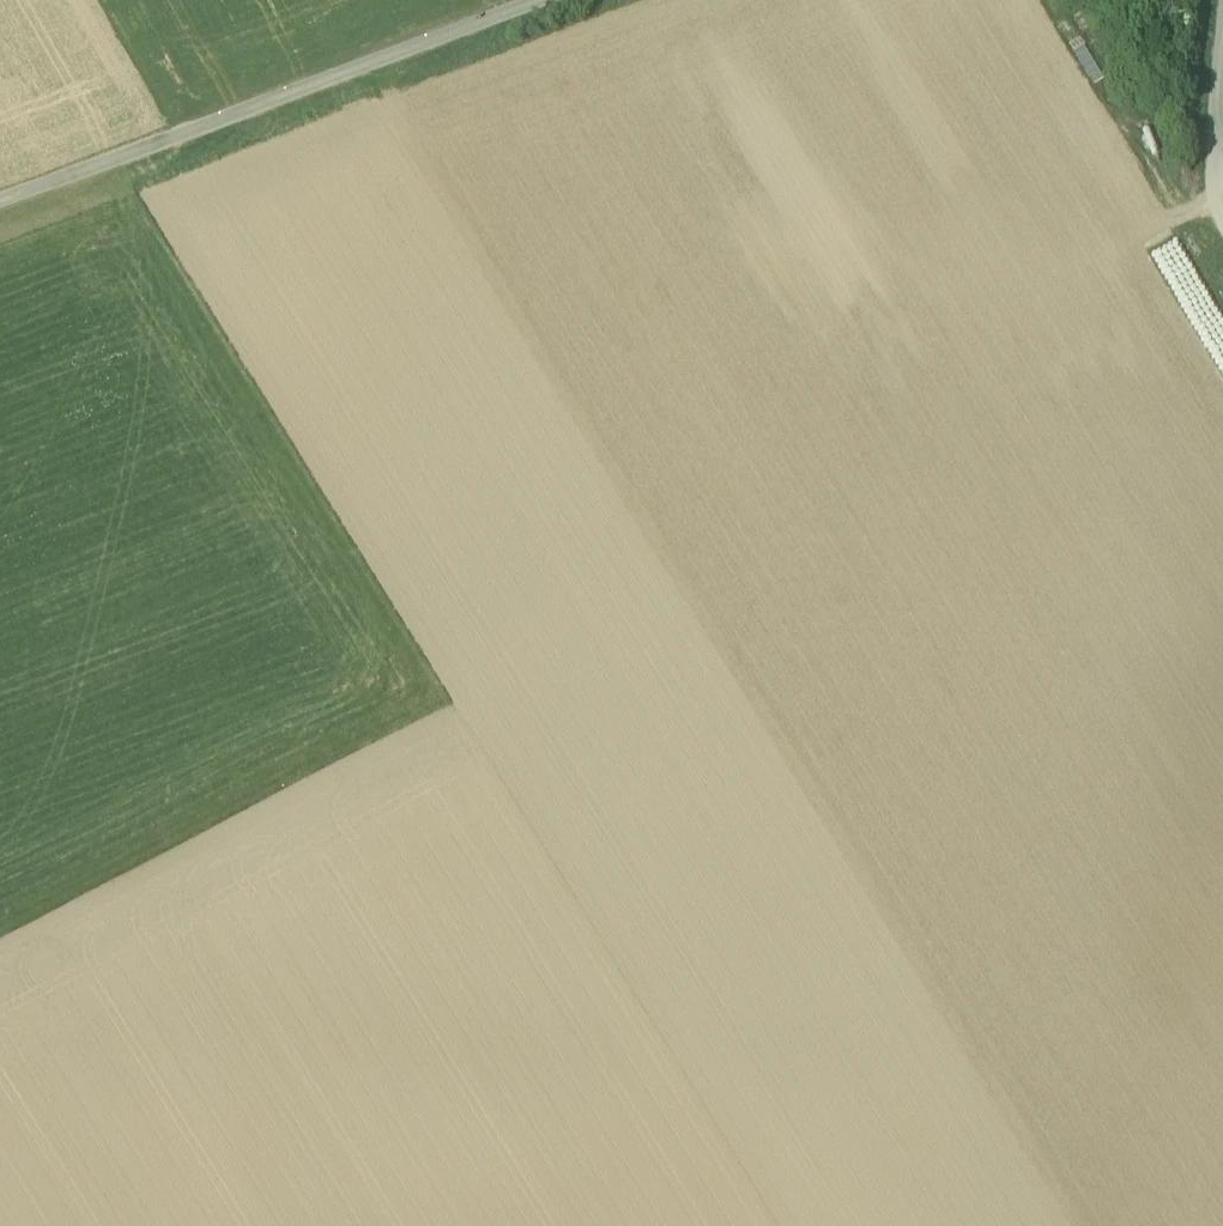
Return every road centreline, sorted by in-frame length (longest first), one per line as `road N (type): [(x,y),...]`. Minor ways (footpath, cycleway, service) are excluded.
road 1 (track): [(538,0),(0,200)]
road 2 (track): [(1222,30),(1213,156),(1222,218)]

